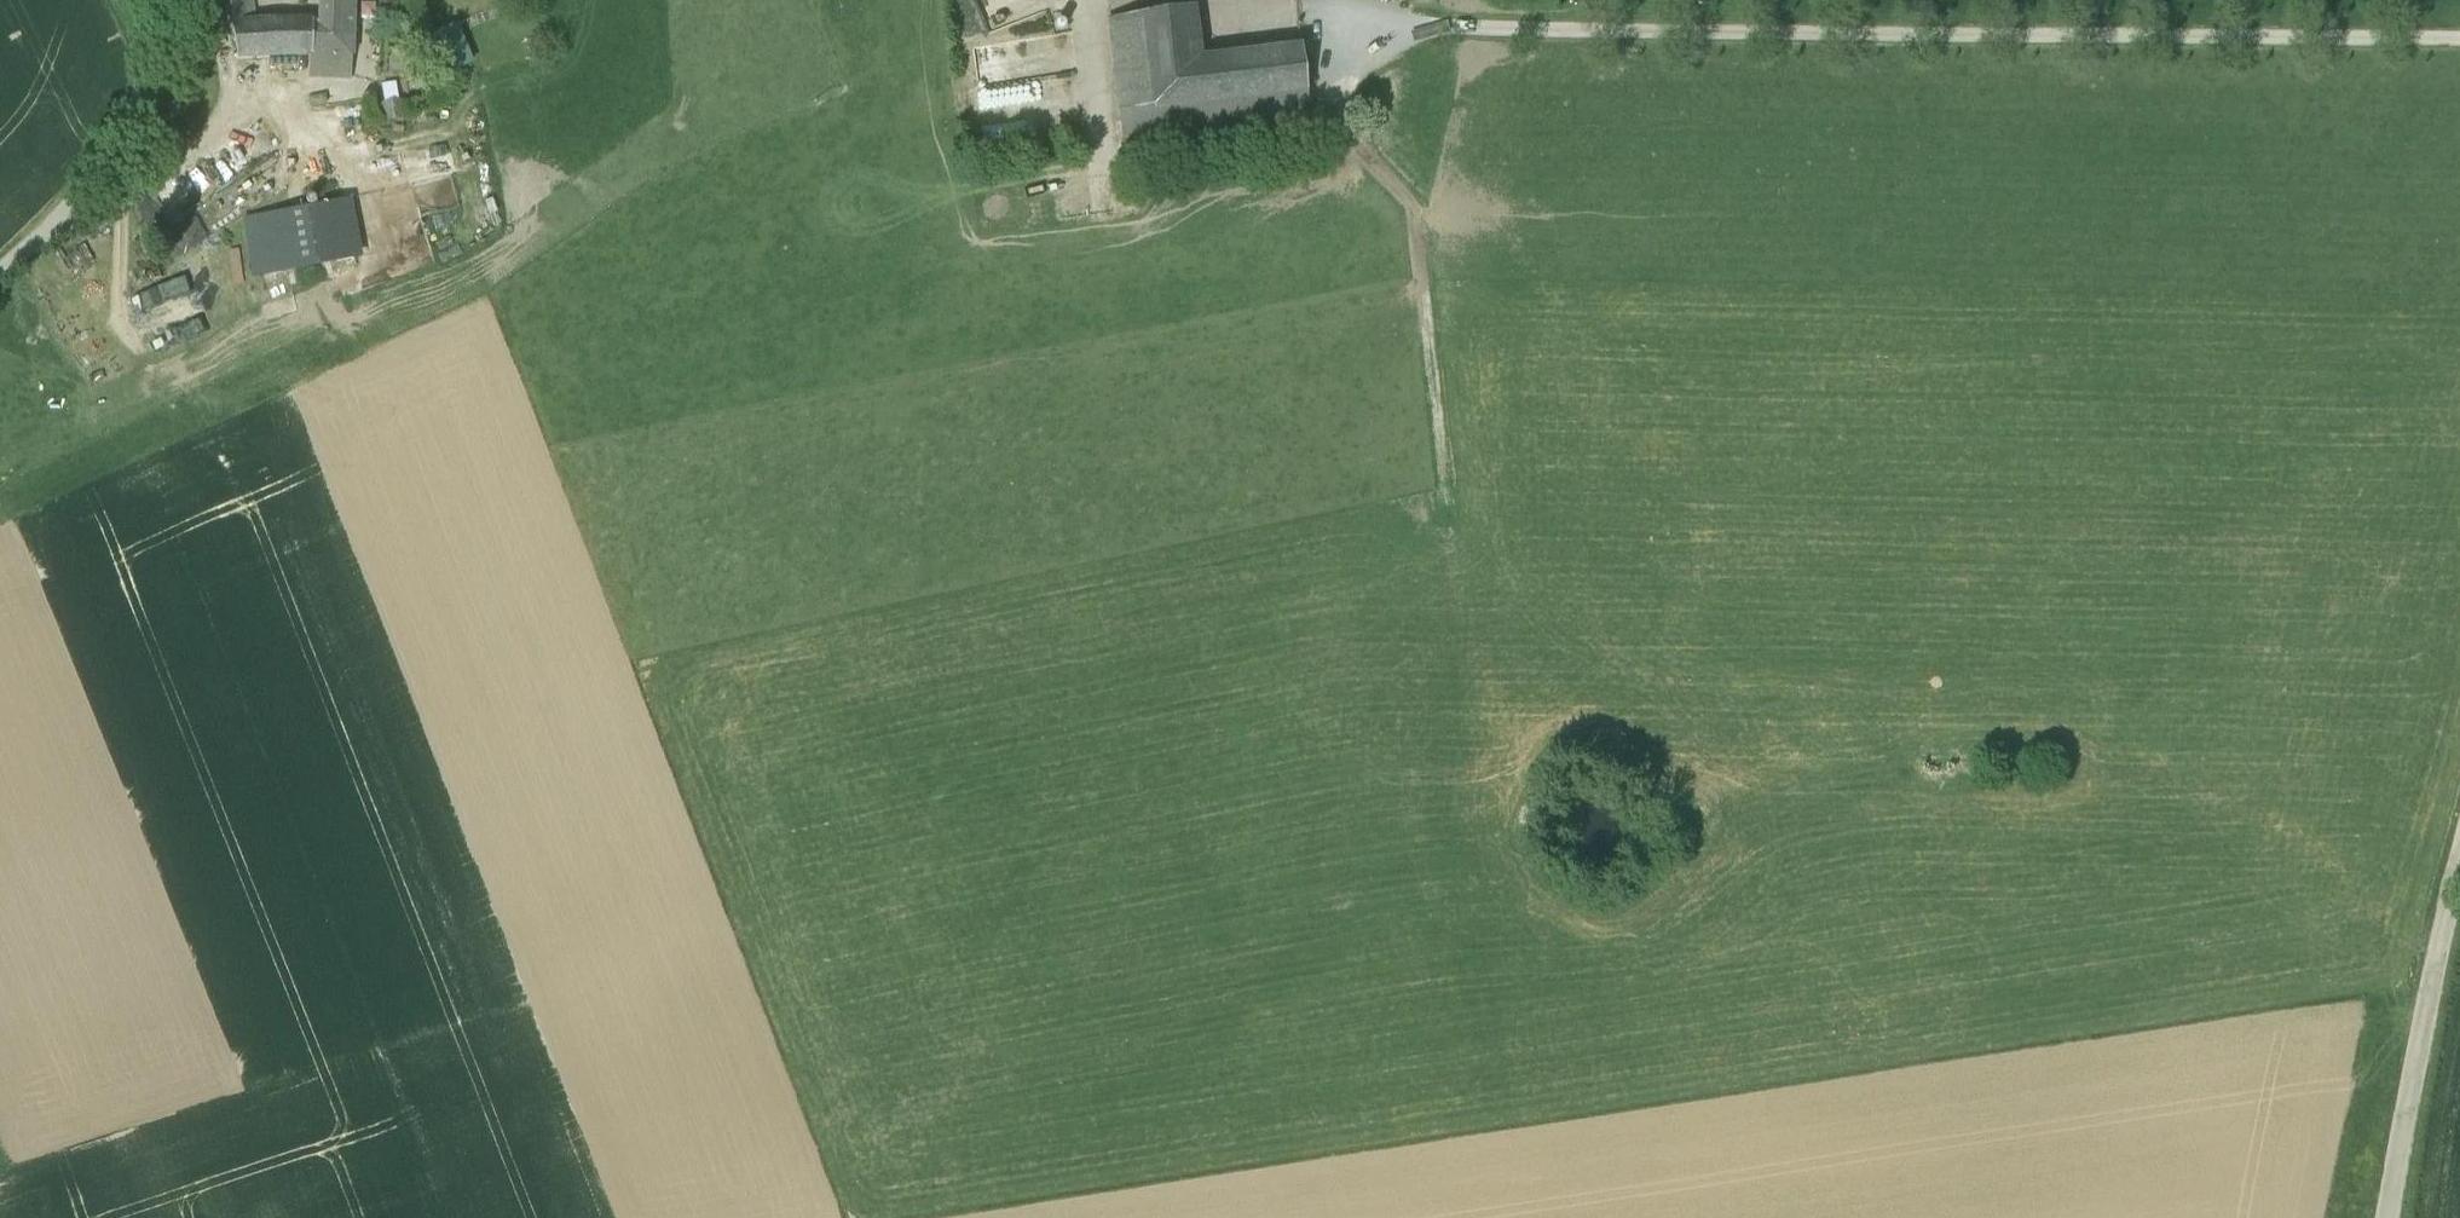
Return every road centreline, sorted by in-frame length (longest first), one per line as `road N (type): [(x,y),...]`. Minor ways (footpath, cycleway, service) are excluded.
road 1 (tertiary): [(2459,871),(2386,1217)]
road 2 (unclassified): [(0,270),(56,217),(122,134),(147,78),(152,0)]

